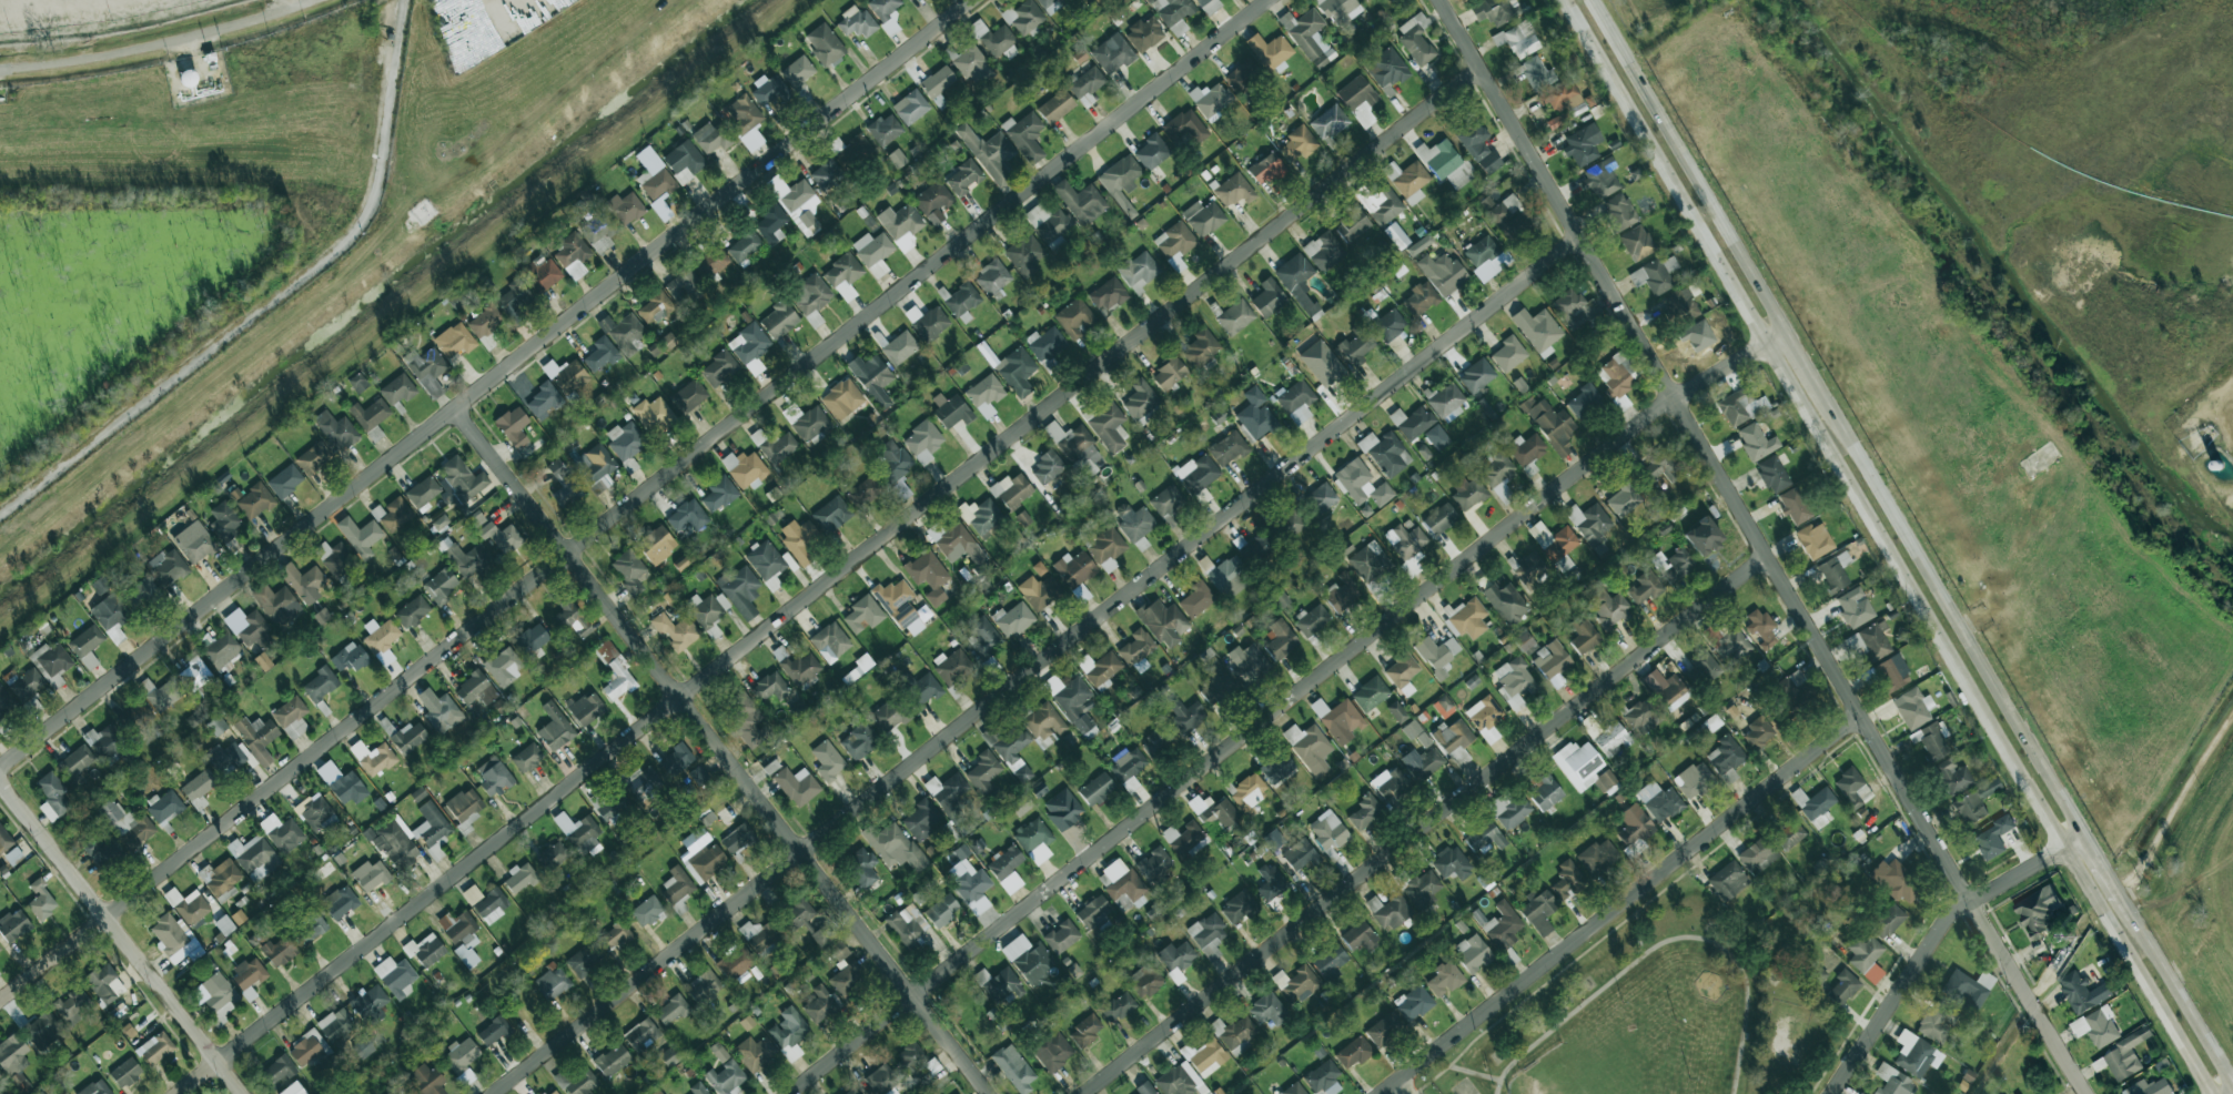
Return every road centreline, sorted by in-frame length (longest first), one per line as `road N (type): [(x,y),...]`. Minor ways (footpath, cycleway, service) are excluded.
road 1 (residential): [(1482,68),(181,1093)]
road 2 (residential): [(1275,0),(0,1002)]
road 3 (residential): [(1583,237),(497,1093)]
road 4 (residential): [(1442,0),(2085,1093)]
road 5 (secondary): [(1566,0),(2206,1093)]
road 6 (residential): [(1785,332),(1676,399),(789,1093)]
road 7 (residential): [(972,0),(0,771)]
road 8 (residential): [(1769,559),(1082,1093)]
road 9 (residential): [(454,412),(987,1093)]
road 10 (residential): [(1863,716),(1377,1093)]
road 11 (secondary): [(2081,834),(1820,392)]
road 12 (residential): [(247,1093),(0,778)]
road 13 (secondary): [(1785,332),(1593,0)]
road 14 (tertiary): [(2081,834),(1950,914),(1831,1093)]
road 15 (residential): [(0,68),(229,29),(319,0)]
road 16 (secondary): [(2232,1088),(2120,895)]

